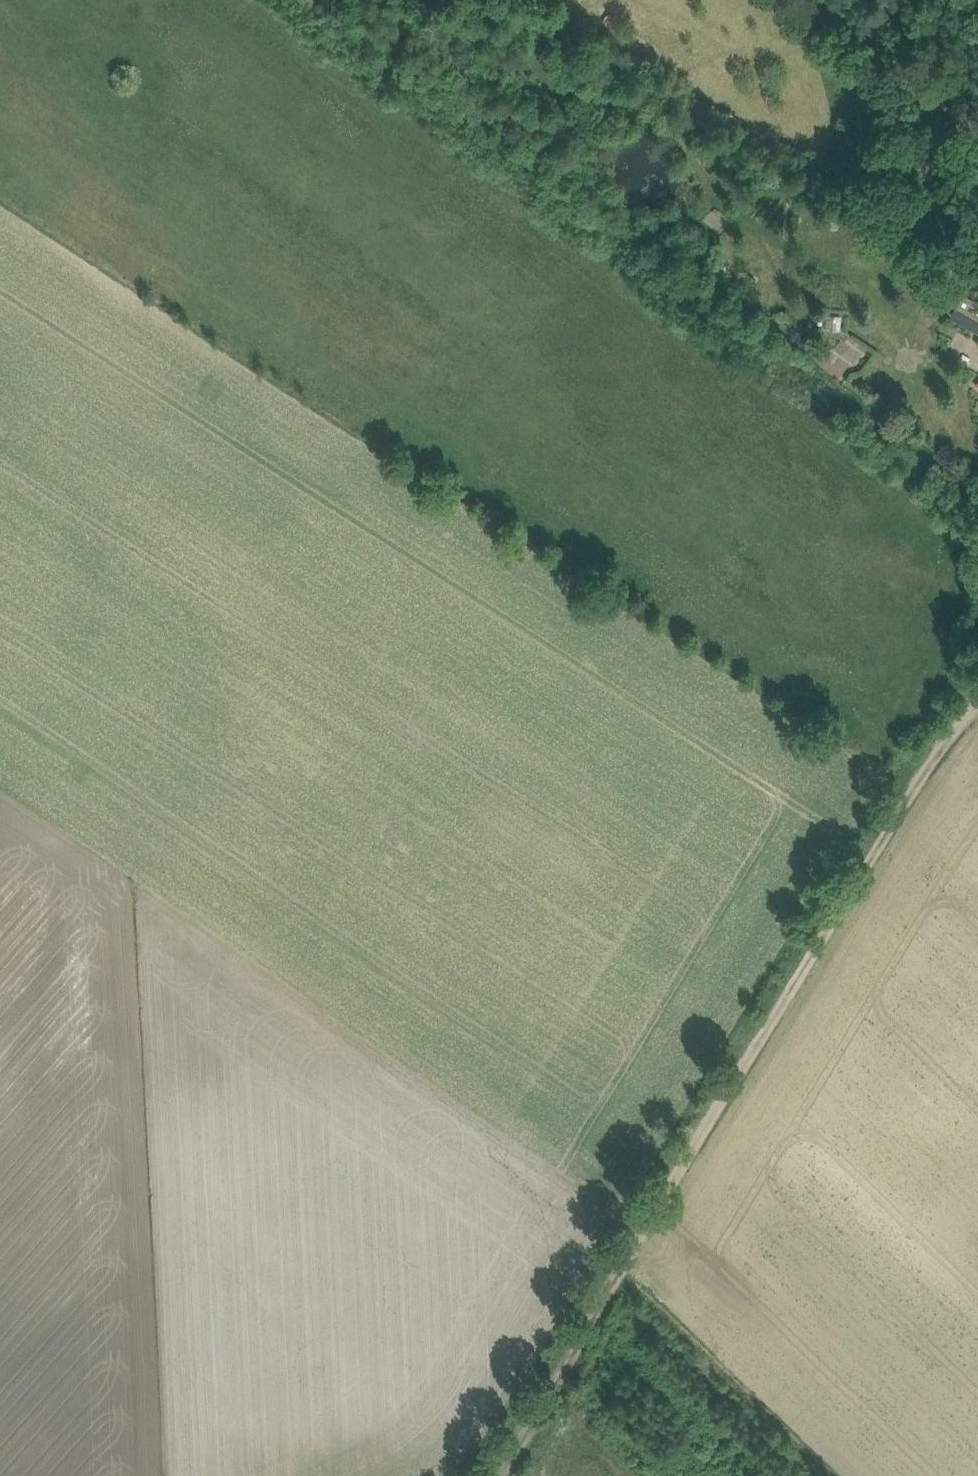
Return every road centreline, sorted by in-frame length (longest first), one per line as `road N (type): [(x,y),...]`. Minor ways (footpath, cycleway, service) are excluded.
road 1 (track): [(495,1475),(921,777),(977,703)]
road 2 (track): [(851,0),(977,120)]

